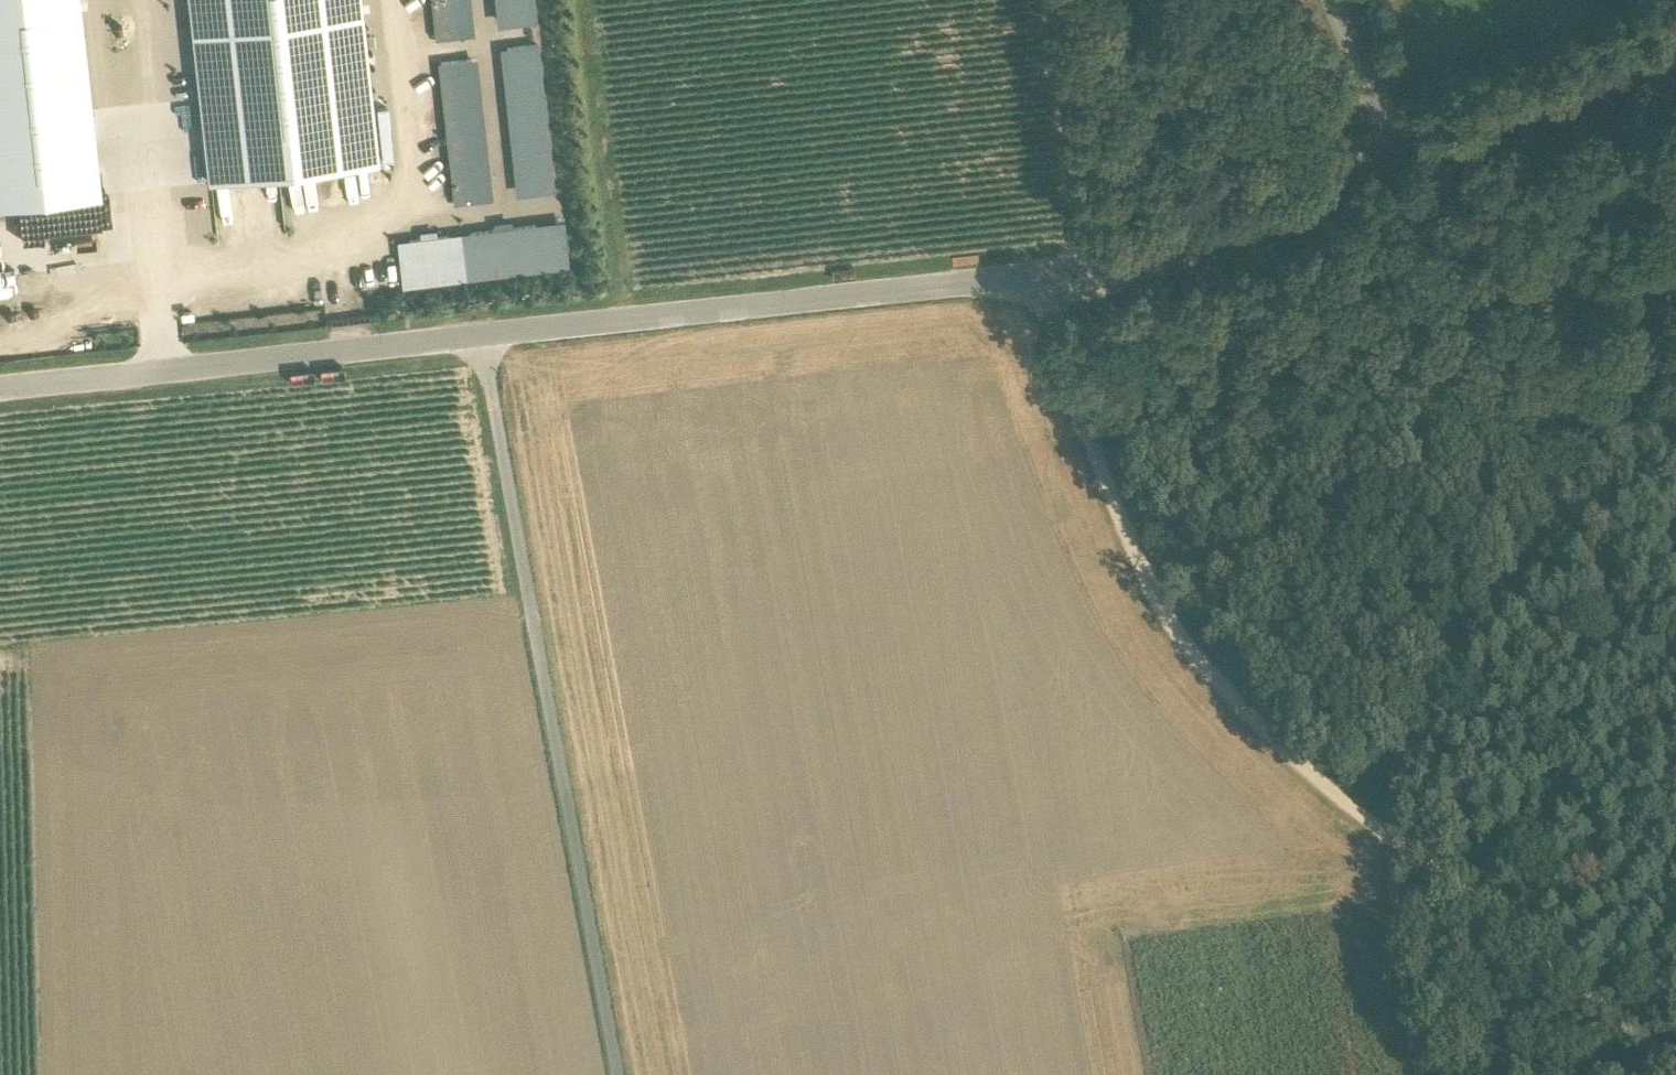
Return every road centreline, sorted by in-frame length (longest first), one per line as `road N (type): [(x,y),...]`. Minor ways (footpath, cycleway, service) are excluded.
road 1 (tertiary): [(0,387),(1123,259),(1675,58)]
road 2 (track): [(619,1074),(481,336)]
road 3 (track): [(1386,836),(1398,785),(1424,730),(1616,423),(1647,276),(1675,199)]
road 4 (track): [(1038,274),(1119,515),(1174,628),(1203,666),(1386,836)]
road 5 (track): [(1057,0),(1090,265)]
road 6 (track): [(1418,1074),(1386,836)]
road 7 (track): [(1386,836),(1540,951)]
road 8 (track): [(1540,951),(1675,1062)]

